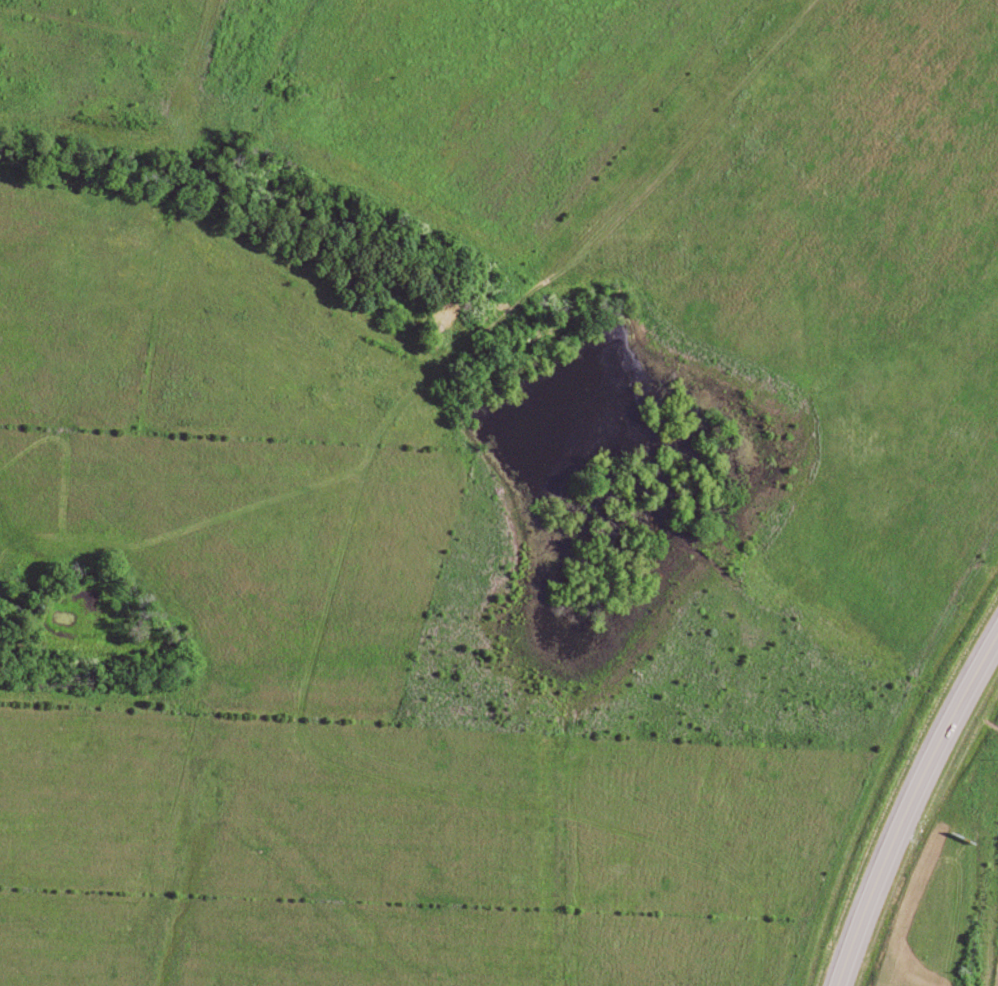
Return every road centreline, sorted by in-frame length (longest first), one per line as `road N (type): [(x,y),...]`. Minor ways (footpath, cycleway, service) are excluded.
road 1 (primary): [(852,954),(929,737),(997,626)]

